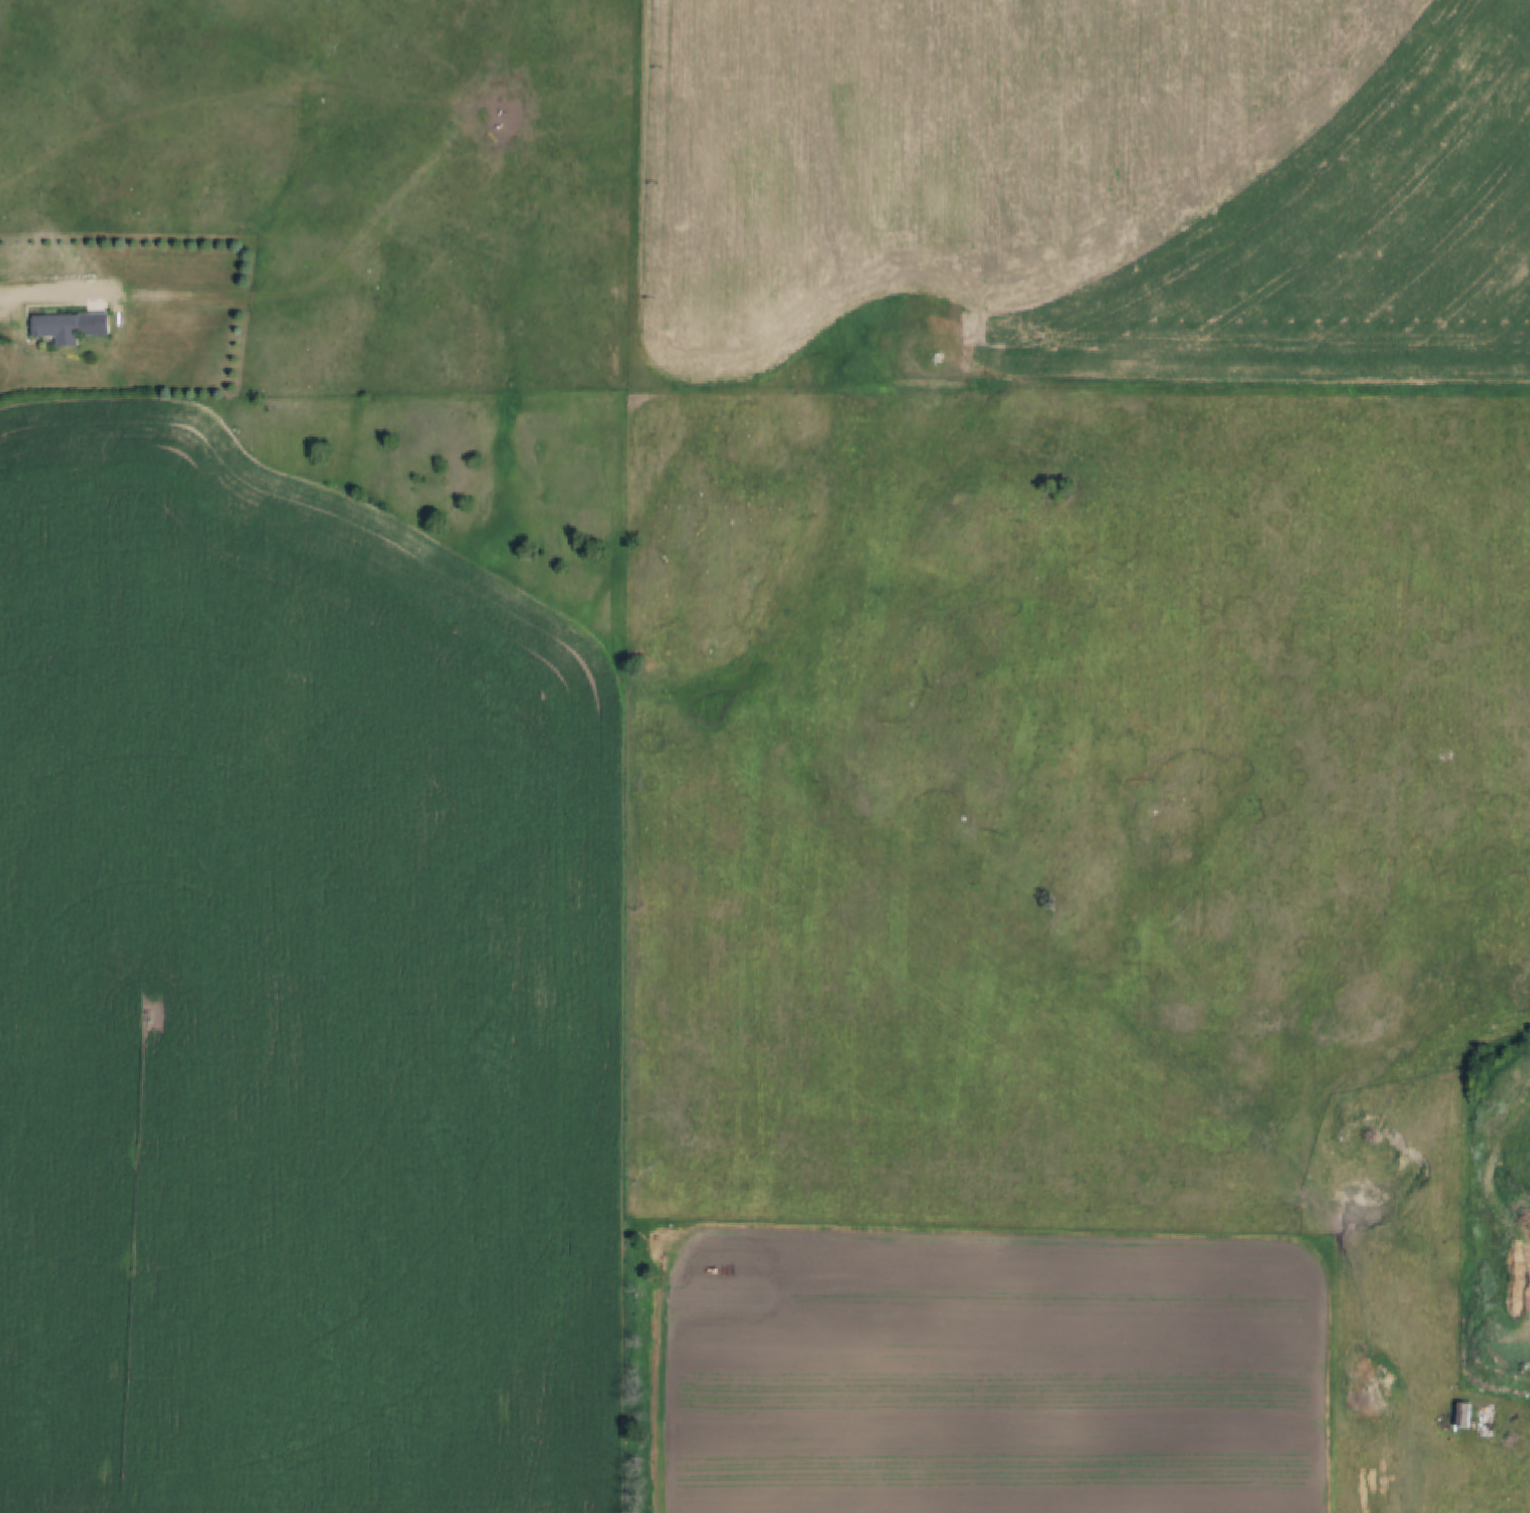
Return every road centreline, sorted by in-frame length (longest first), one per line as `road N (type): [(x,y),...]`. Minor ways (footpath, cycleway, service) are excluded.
road 1 (track): [(1336,1220),(1365,1316),(1412,1403),(1431,1462),(1433,1512)]

